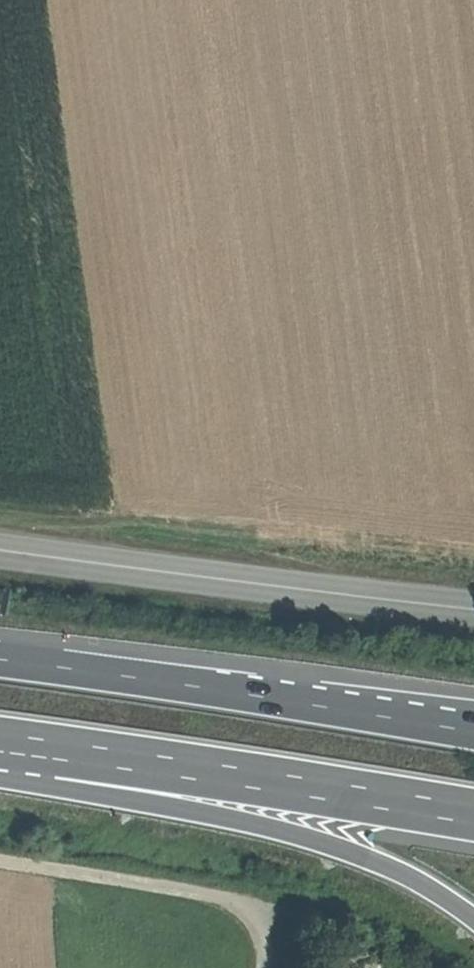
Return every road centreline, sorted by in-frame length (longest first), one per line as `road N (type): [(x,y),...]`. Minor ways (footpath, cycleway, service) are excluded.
road 1 (motorway): [(0,755),(53,788),(241,822),(349,853),(473,925)]
road 2 (secondary): [(0,550),(473,607)]
road 3 (track): [(265,967),(271,934),(254,906),(0,869)]
road 4 (motorway): [(0,736),(270,783)]
road 5 (motorway): [(246,691),(0,661)]
road 6 (trunk): [(473,727),(246,691)]
road 7 (trunk): [(270,783),(473,816)]

